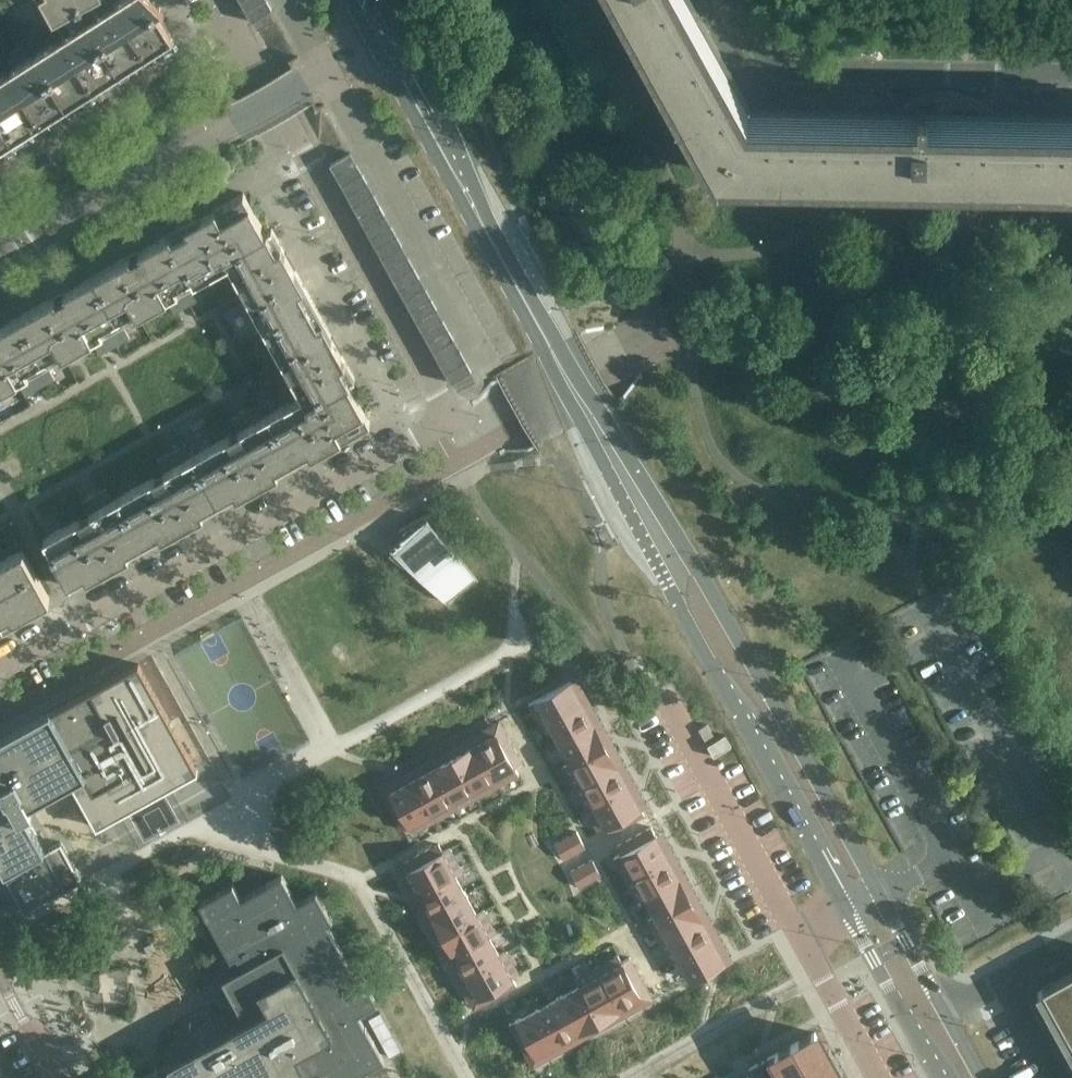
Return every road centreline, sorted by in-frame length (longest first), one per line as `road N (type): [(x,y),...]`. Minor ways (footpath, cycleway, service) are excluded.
road 1 (residential): [(0,666),(436,432),(443,417),(442,400),(236,37)]
road 2 (tertiary): [(944,1011),(652,496),(550,349)]
road 3 (tertiary): [(550,349),(625,509),(846,914)]
road 4 (residential): [(0,267),(386,43)]
road 5 (residential): [(1071,75),(779,68),(735,0)]
road 6 (tertiary): [(550,349),(386,43)]
road 7 (residential): [(801,938),(662,692)]
road 8 (residential): [(0,178),(236,37)]
road 9 (tertiary): [(846,914),(937,1077)]
road 10 (residential): [(878,1077),(801,938)]
road 11 (residential): [(61,1077),(0,969)]

